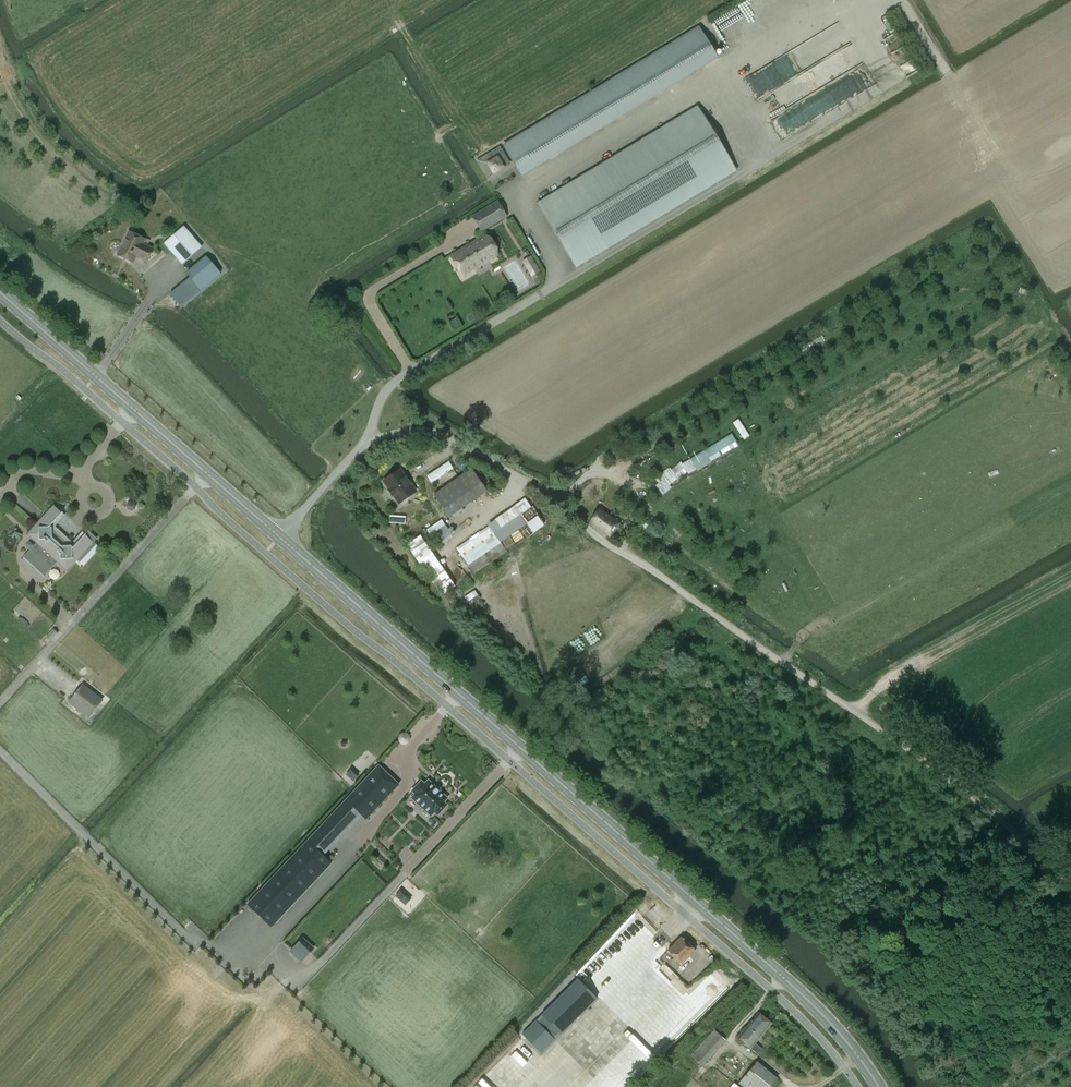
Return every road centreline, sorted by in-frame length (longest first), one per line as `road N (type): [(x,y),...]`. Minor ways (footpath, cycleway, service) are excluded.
road 1 (unclassified): [(1070,884),(946,774),(452,438),(405,434),(364,449),(279,537)]
road 2 (secondary): [(879,1086),(846,1041),(757,952),(279,537)]
road 3 (secondary): [(279,537),(0,292)]

